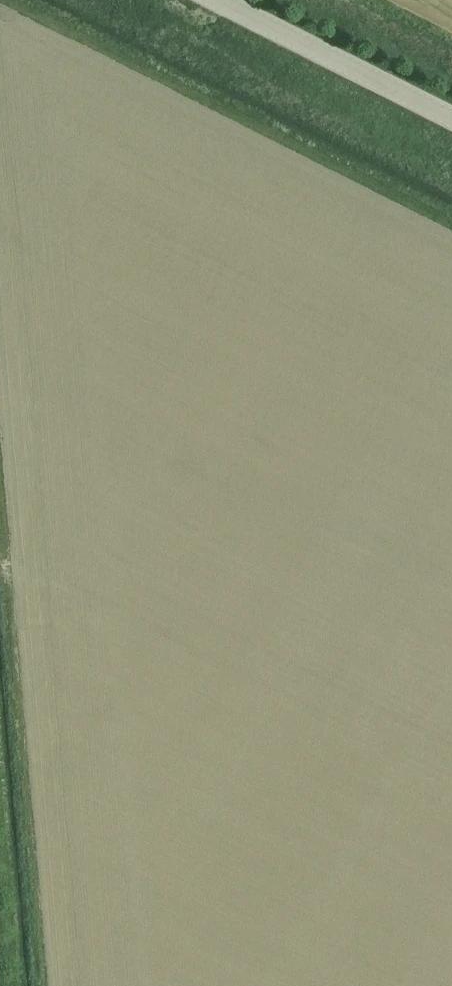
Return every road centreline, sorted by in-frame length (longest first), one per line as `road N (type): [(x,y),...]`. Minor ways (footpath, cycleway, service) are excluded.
road 1 (unclassified): [(451,118),(217,0)]

